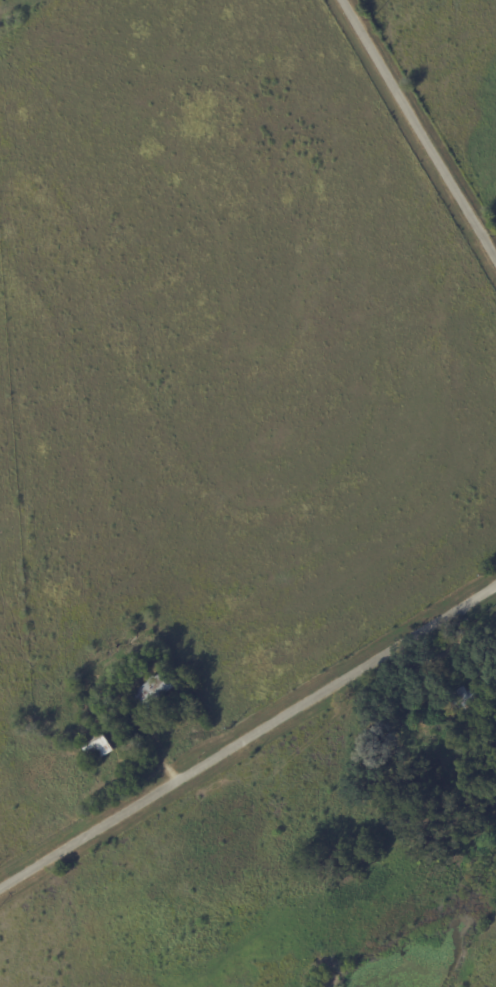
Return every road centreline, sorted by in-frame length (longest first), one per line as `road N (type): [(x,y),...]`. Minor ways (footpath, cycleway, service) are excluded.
road 1 (residential): [(0,891),(495,589)]
road 2 (residential): [(495,262),(340,0)]

